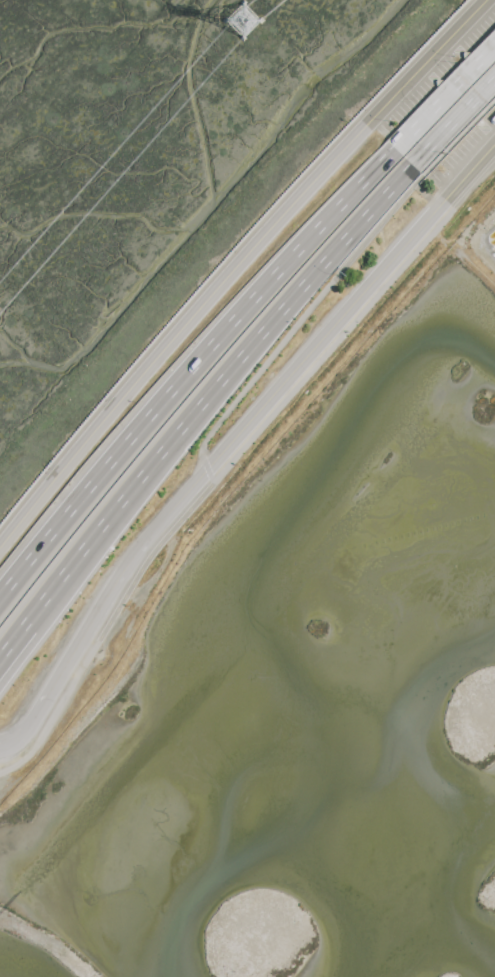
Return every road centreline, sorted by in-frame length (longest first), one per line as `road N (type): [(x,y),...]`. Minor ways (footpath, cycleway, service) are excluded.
road 1 (residential): [(1,753),(27,737),(160,530),(494,151)]
road 2 (residential): [(492,0),(254,251),(0,553)]
road 3 (motorway): [(0,670),(187,431),(411,166)]
road 4 (motorway): [(394,149),(188,378),(0,606)]
road 5 (motorway): [(494,52),(394,149)]

